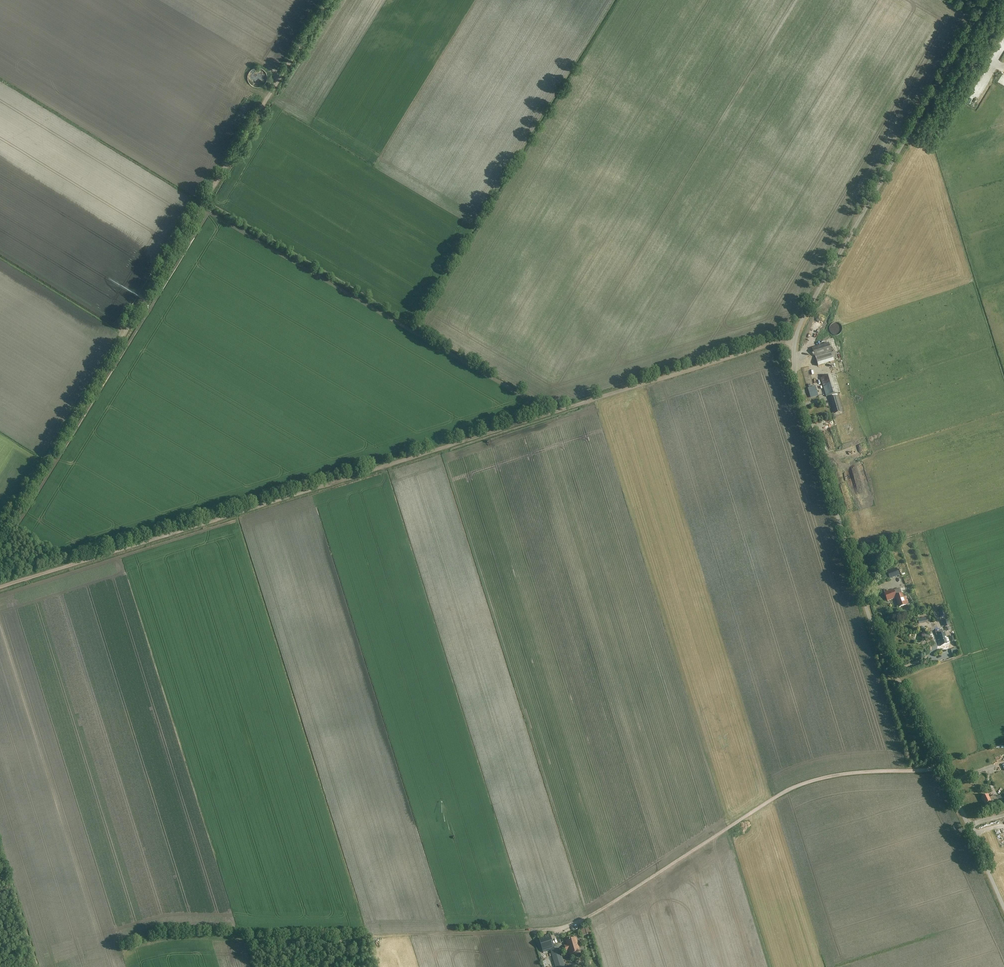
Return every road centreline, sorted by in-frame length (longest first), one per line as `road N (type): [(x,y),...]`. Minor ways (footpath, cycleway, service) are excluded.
road 1 (unclassified): [(1003,908),(871,621),(794,360),(799,327),(986,0)]
road 2 (track): [(941,766),(804,784),(564,927),(371,935),(344,947),(173,934),(67,966)]
road 3 (track): [(0,587),(794,343)]
road 4 (track): [(327,0),(0,536)]
road 5 (track): [(0,633),(102,938)]
road 6 (track): [(122,334),(0,256)]

